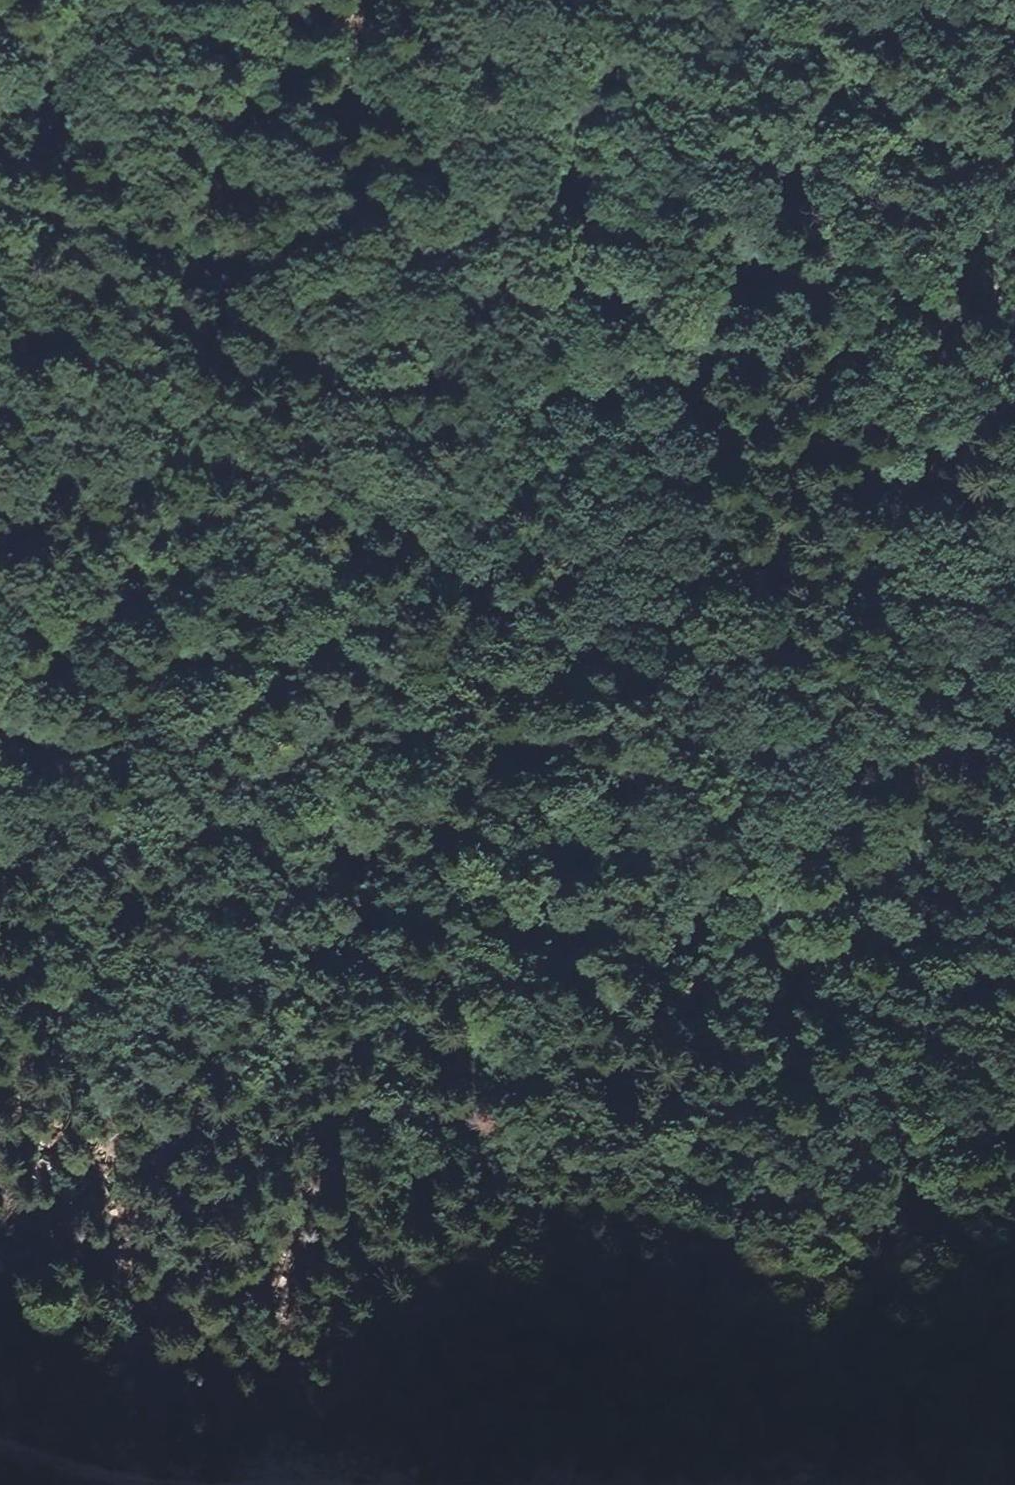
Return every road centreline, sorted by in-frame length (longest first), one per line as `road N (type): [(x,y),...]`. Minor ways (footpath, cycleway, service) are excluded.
road 1 (track): [(0,1446),(82,1475),(229,1484)]

